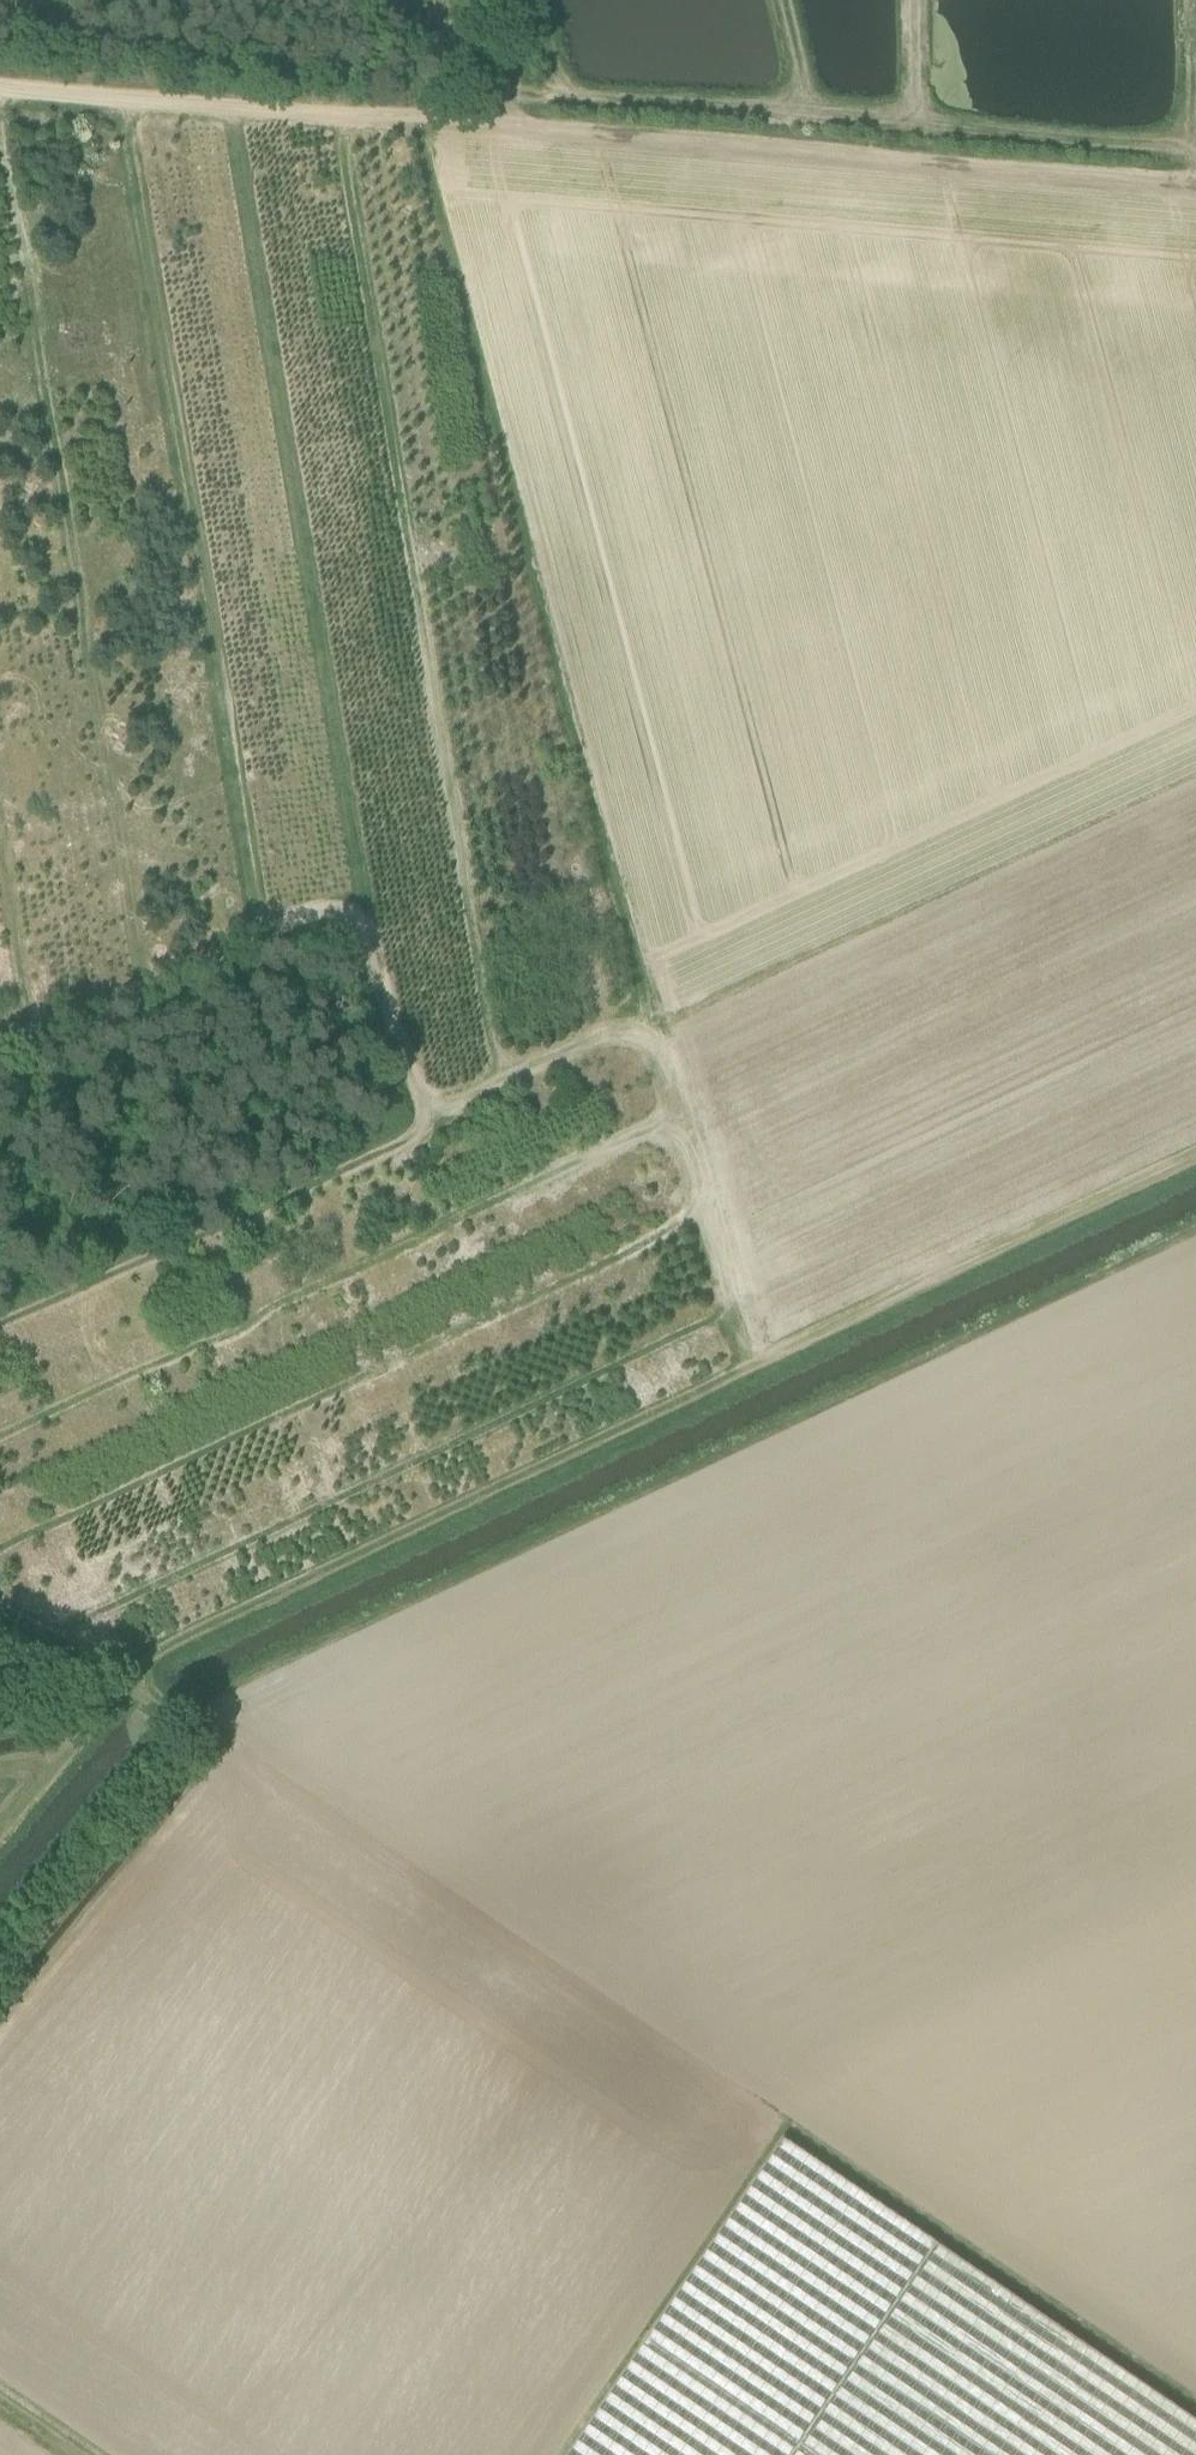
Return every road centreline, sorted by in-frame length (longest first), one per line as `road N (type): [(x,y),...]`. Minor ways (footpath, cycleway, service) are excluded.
road 1 (track): [(0,71),(1195,187)]
road 2 (track): [(1195,1162),(158,1658),(138,1693)]
road 3 (track): [(0,1615),(165,1710),(176,1725),(0,1940)]
road 4 (track): [(502,0),(535,123)]

